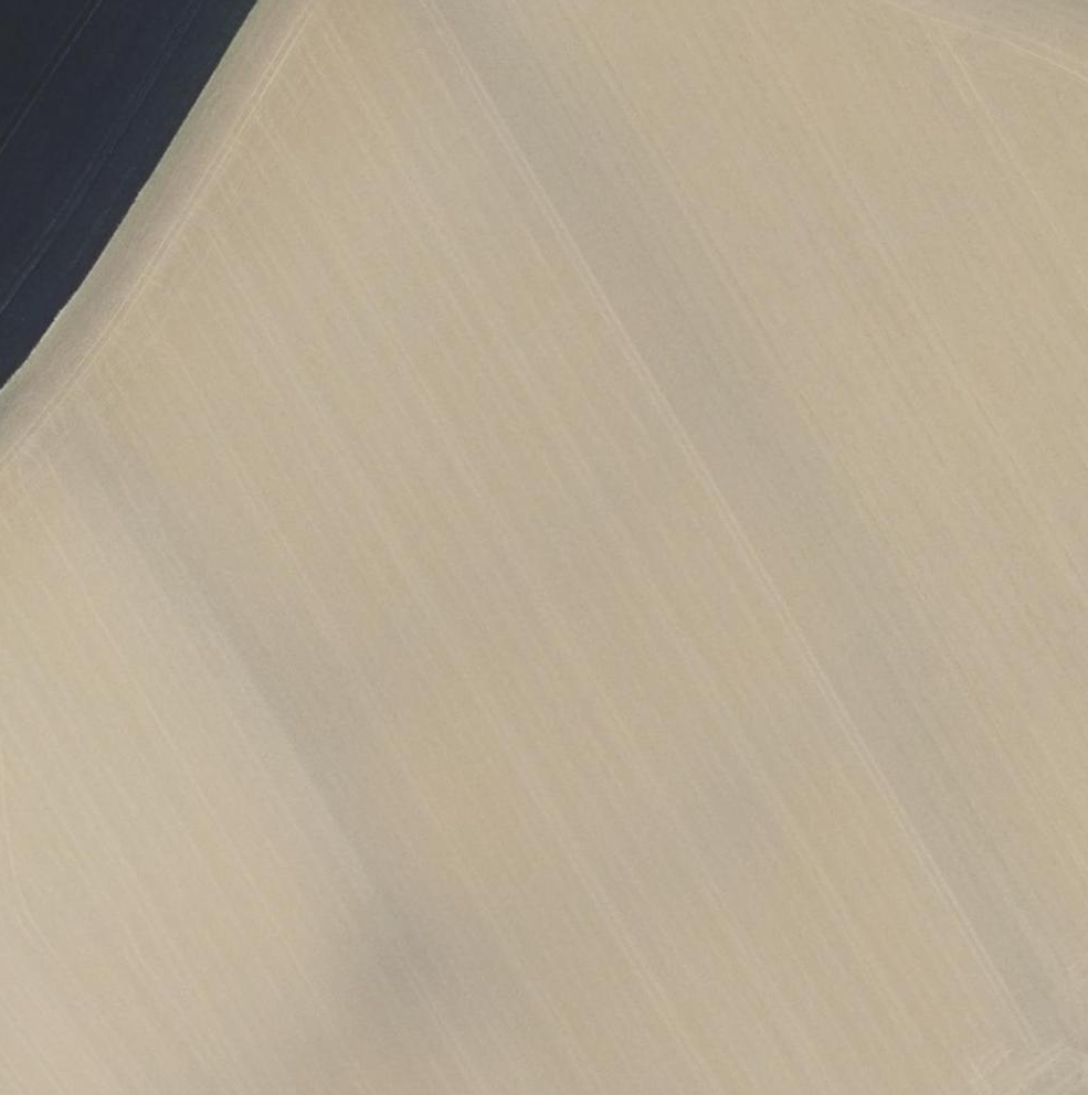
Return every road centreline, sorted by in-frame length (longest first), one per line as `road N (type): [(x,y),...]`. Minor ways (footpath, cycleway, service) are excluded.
road 1 (track): [(263,0),(51,358),(0,408)]

